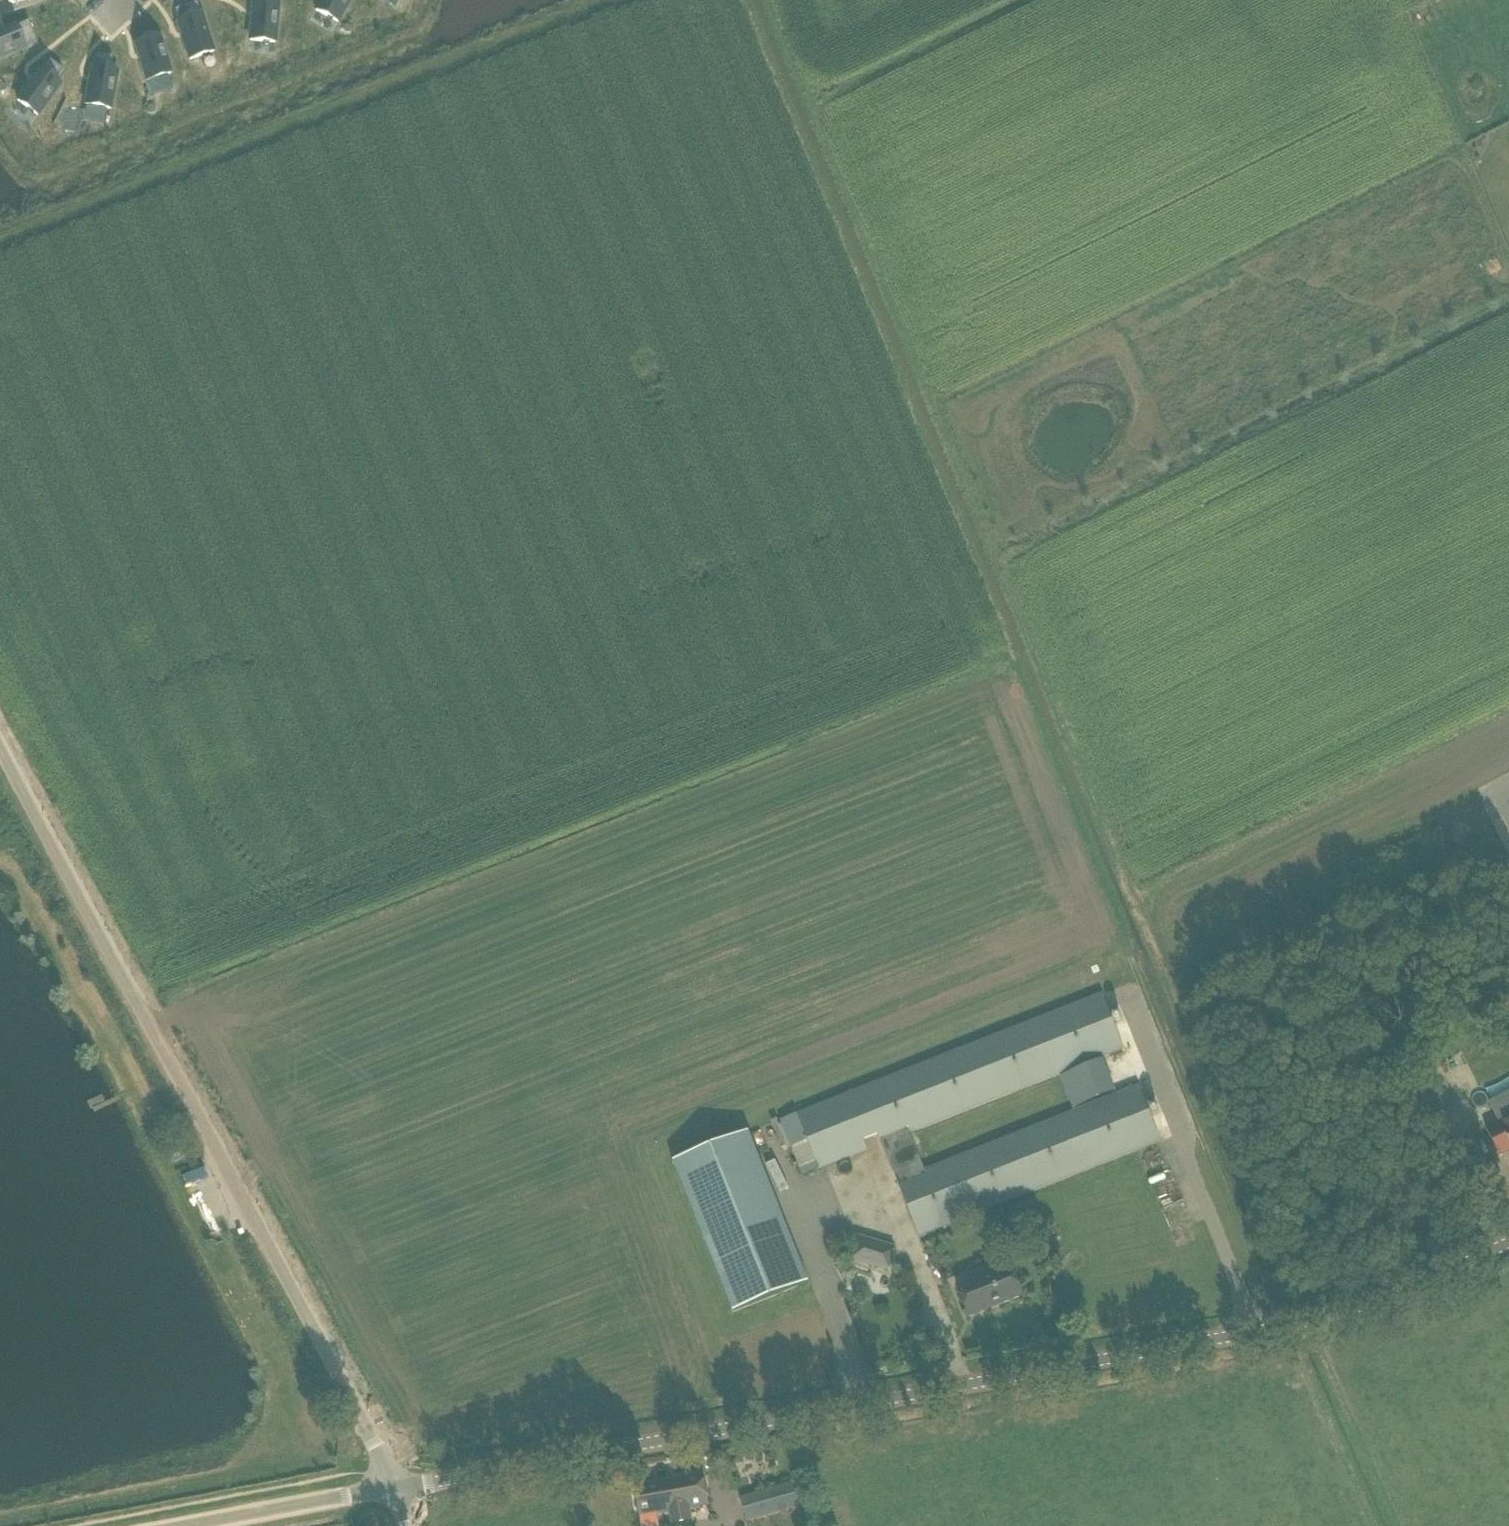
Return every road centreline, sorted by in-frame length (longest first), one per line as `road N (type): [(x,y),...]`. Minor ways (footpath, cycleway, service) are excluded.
road 1 (unclassified): [(395,1488),(1277,1328),(1396,1294),(1508,1243)]
road 2 (unclassified): [(395,1488),(0,745)]
road 3 (track): [(0,243),(610,0)]
road 4 (unclassified): [(189,1525),(395,1488)]

